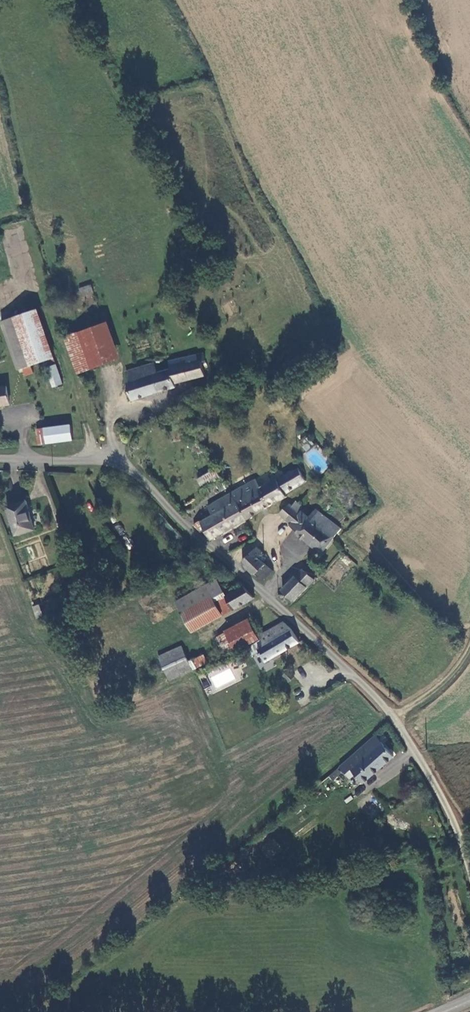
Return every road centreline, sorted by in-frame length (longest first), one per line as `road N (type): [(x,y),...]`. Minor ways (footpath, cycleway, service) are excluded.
road 1 (unclassified): [(0,458),(119,456),(189,531),(384,704),(441,793),(469,862)]

